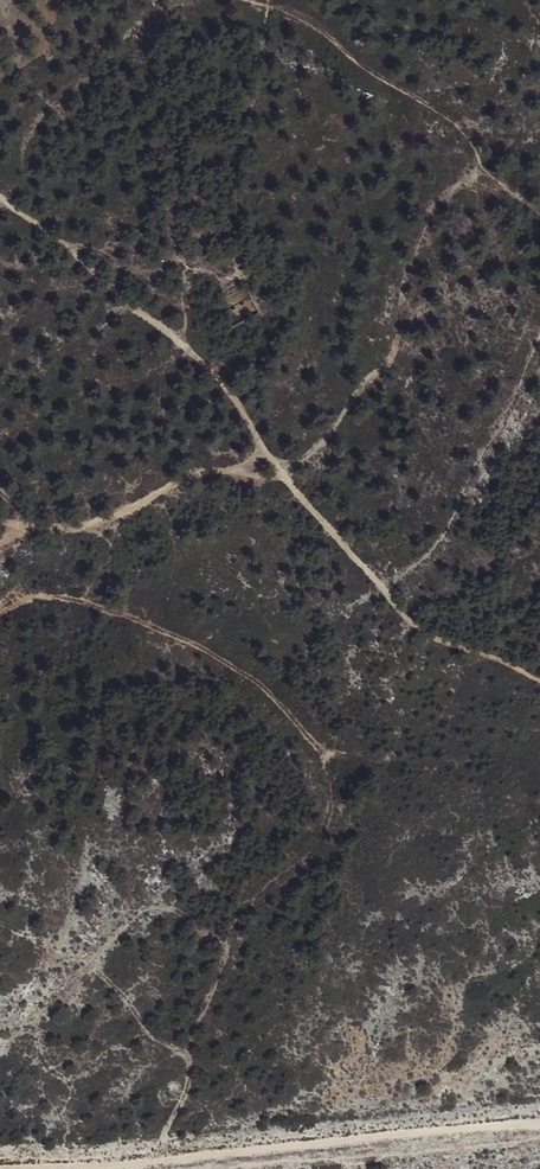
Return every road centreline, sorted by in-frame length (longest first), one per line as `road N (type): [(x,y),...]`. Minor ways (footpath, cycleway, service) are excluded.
road 1 (track): [(539,338),(469,484),(418,568),(397,585),(371,580),(291,486),(264,472),(192,476),(87,529),(0,521)]
road 2 (track): [(539,1117),(150,1162),(0,1165)]
road 3 (track): [(0,201),(88,283),(170,332),(215,380),(291,486)]
road 4 (track): [(539,681),(429,639),(371,580)]

